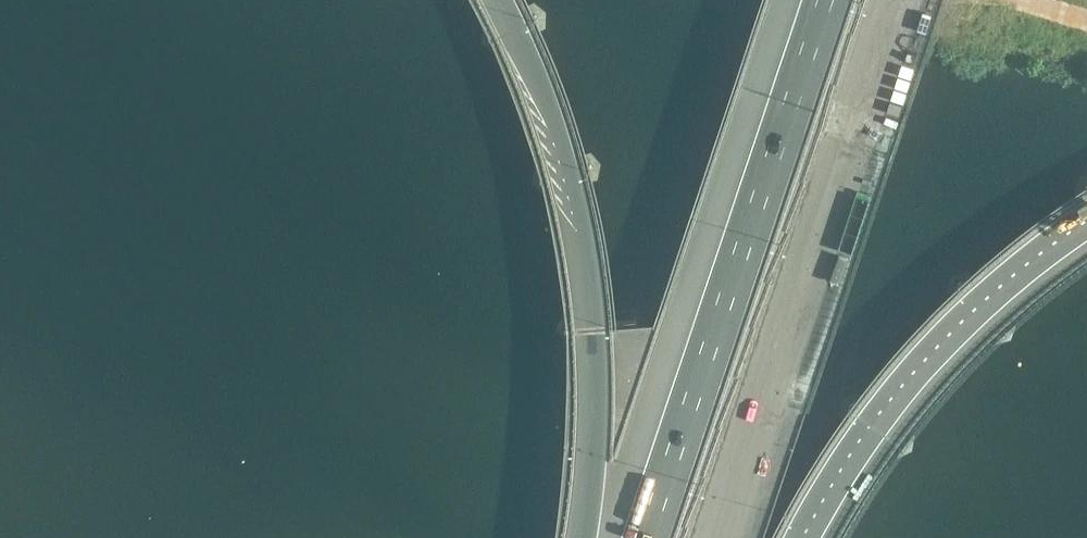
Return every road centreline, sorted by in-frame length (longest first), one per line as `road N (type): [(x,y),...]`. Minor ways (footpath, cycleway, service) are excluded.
road 1 (motorway): [(826,0),(641,537)]
road 2 (motorway): [(721,537),(900,0)]
road 3 (motorway): [(502,0),(560,143),(596,307),(585,537)]
road 4 (motorway): [(806,537),(841,465),(942,335),(1038,251),(1086,219)]

